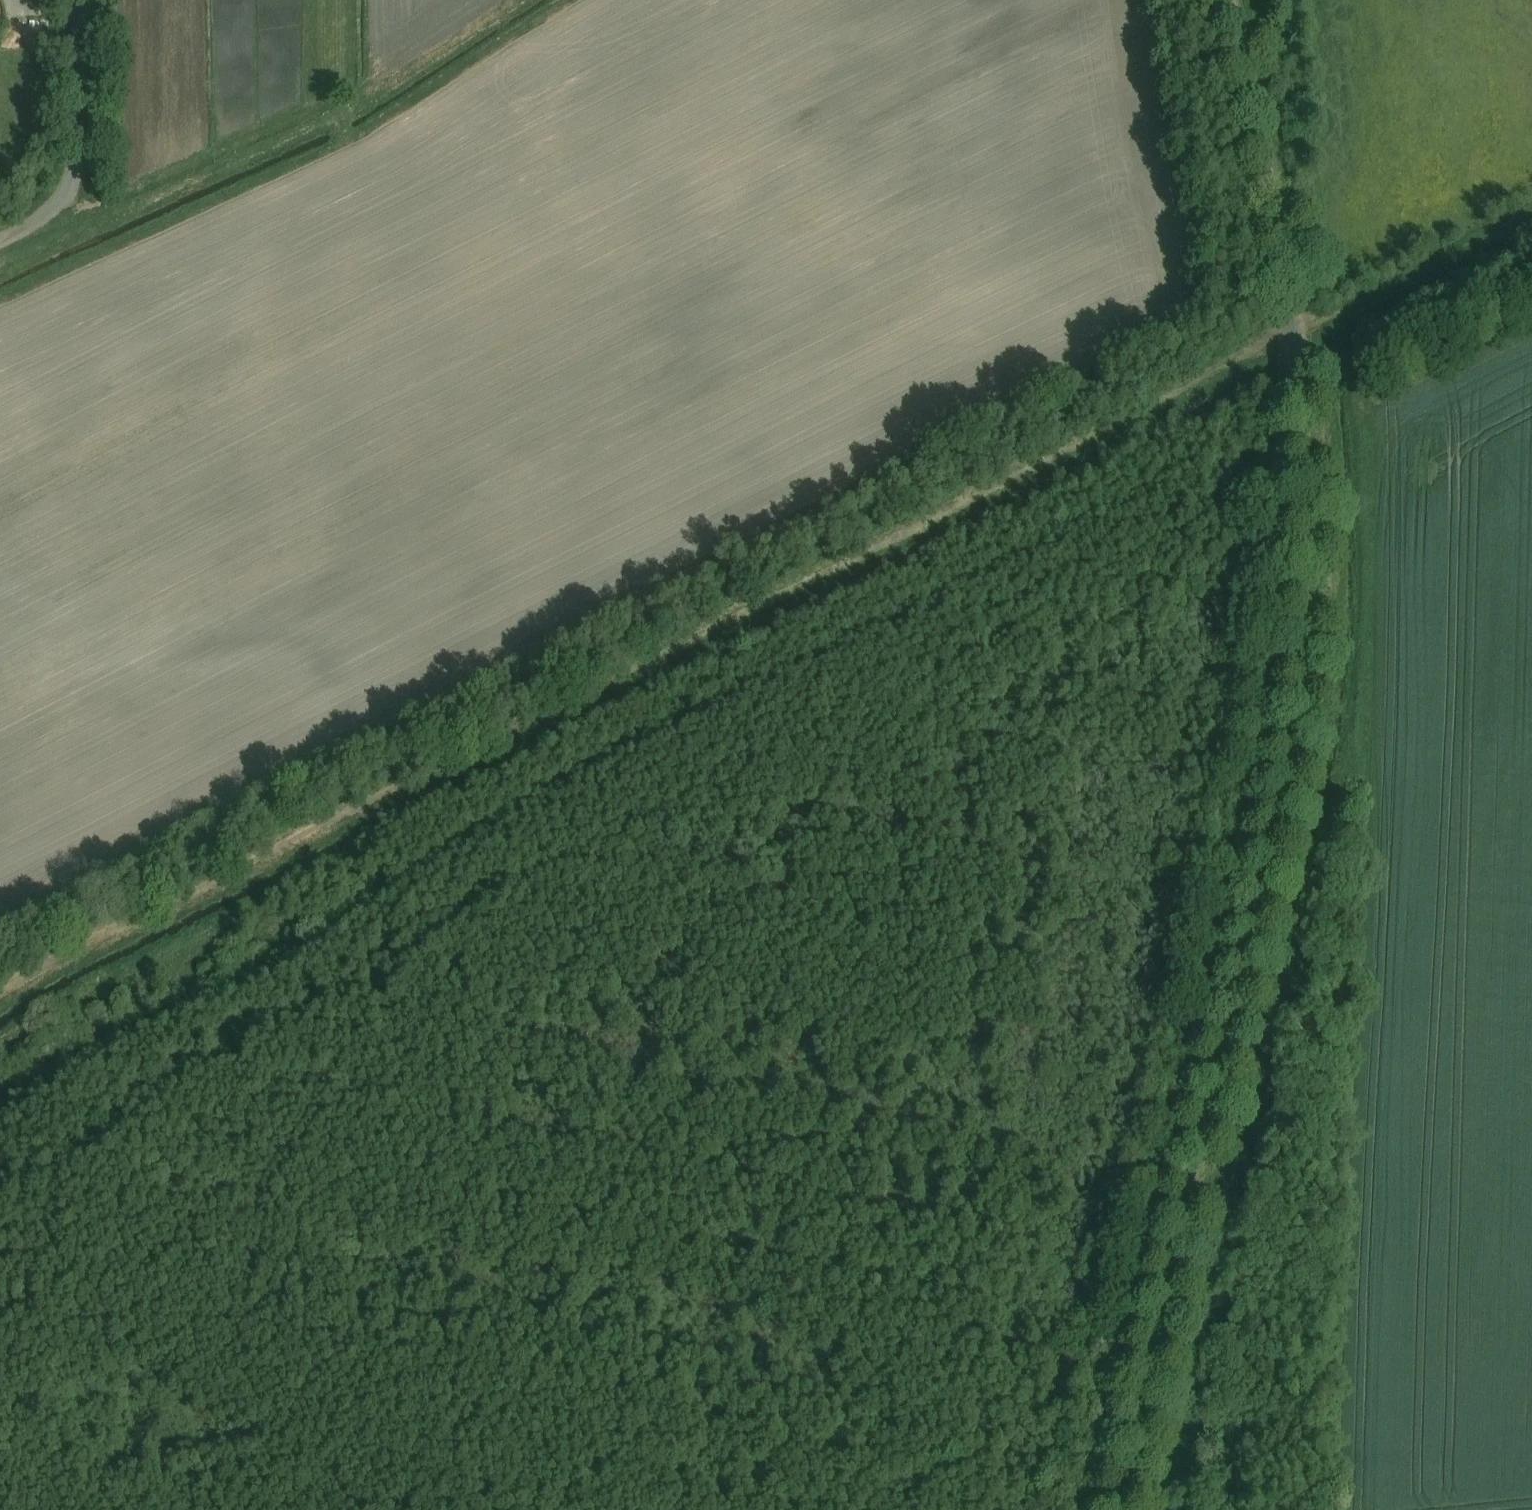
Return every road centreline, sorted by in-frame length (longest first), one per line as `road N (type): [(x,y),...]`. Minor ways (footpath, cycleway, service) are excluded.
road 1 (track): [(1531,208),(0,976)]
road 2 (unclassified): [(1236,0),(1295,333),(1301,509),(1296,679),(1122,1509)]
road 3 (unclassified): [(86,0),(82,173),(59,203),(0,242)]

